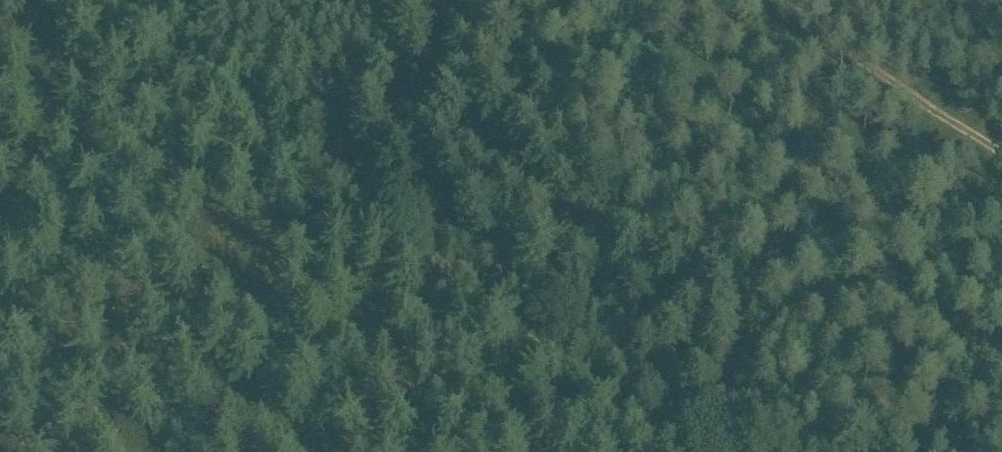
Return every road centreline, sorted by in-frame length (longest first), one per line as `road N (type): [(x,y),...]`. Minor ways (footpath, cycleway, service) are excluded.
road 1 (track): [(662,451),(330,167),(107,0)]
road 2 (track): [(772,0),(1001,155)]
road 3 (track): [(330,167),(415,0)]

